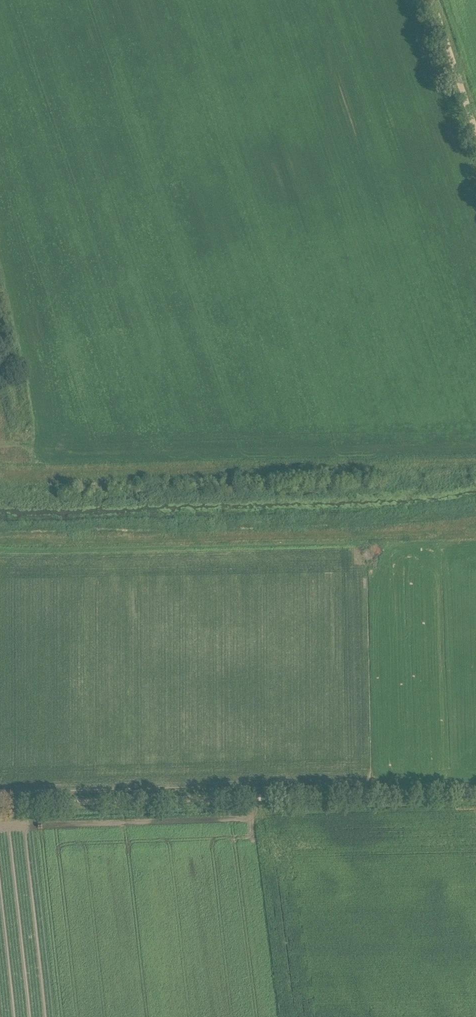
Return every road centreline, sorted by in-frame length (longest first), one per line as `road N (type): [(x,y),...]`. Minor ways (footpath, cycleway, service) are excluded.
road 1 (unclassified): [(475,790),(0,804)]
road 2 (track): [(430,0),(475,138)]

